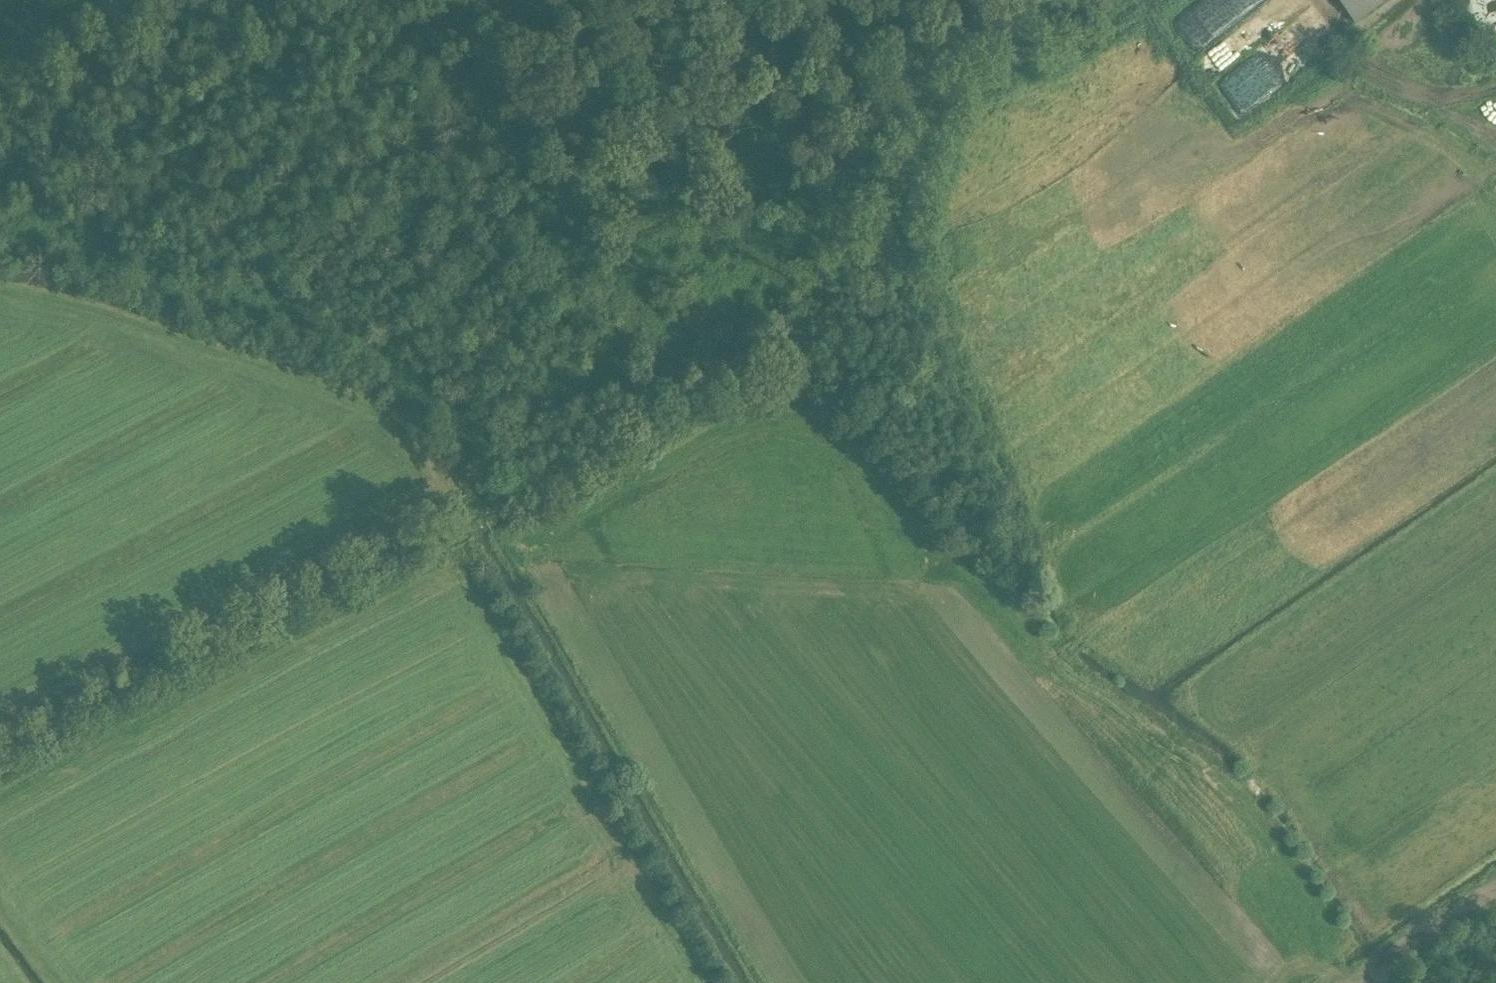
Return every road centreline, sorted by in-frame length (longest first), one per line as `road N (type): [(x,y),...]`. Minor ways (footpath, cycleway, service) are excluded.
road 1 (track): [(1495,91),(1438,97),(1370,71),(1313,0)]
road 2 (track): [(1495,878),(1351,982)]

